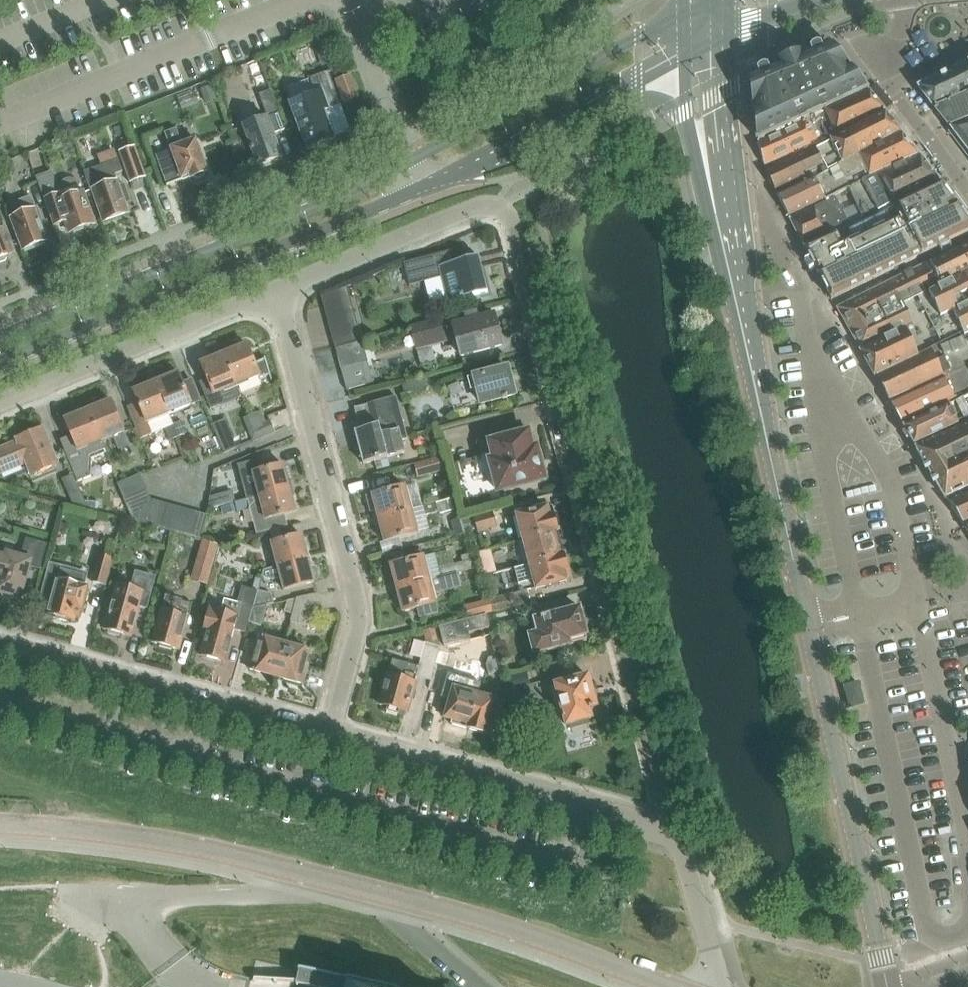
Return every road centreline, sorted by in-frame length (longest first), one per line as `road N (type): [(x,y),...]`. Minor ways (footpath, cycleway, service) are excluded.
road 1 (tertiary): [(887,986),(716,161)]
road 2 (tertiary): [(686,12),(360,185),(0,335)]
road 3 (tertiary): [(0,362),(481,163),(687,57)]
road 4 (tertiary): [(0,825),(211,849),(446,910),(677,986)]
road 5 (residential): [(672,834),(513,225),(491,207)]
road 6 (residential): [(331,737),(359,610),(276,287)]
road 7 (residential): [(672,834),(331,737)]
road 8 (residential): [(331,737),(0,645)]
road 9 (residential): [(0,401),(276,287)]
road 10 (residential): [(276,287),(491,207)]
road 11 (unclassified): [(721,986),(672,834)]
road 12 (tertiary): [(716,161),(723,38)]

